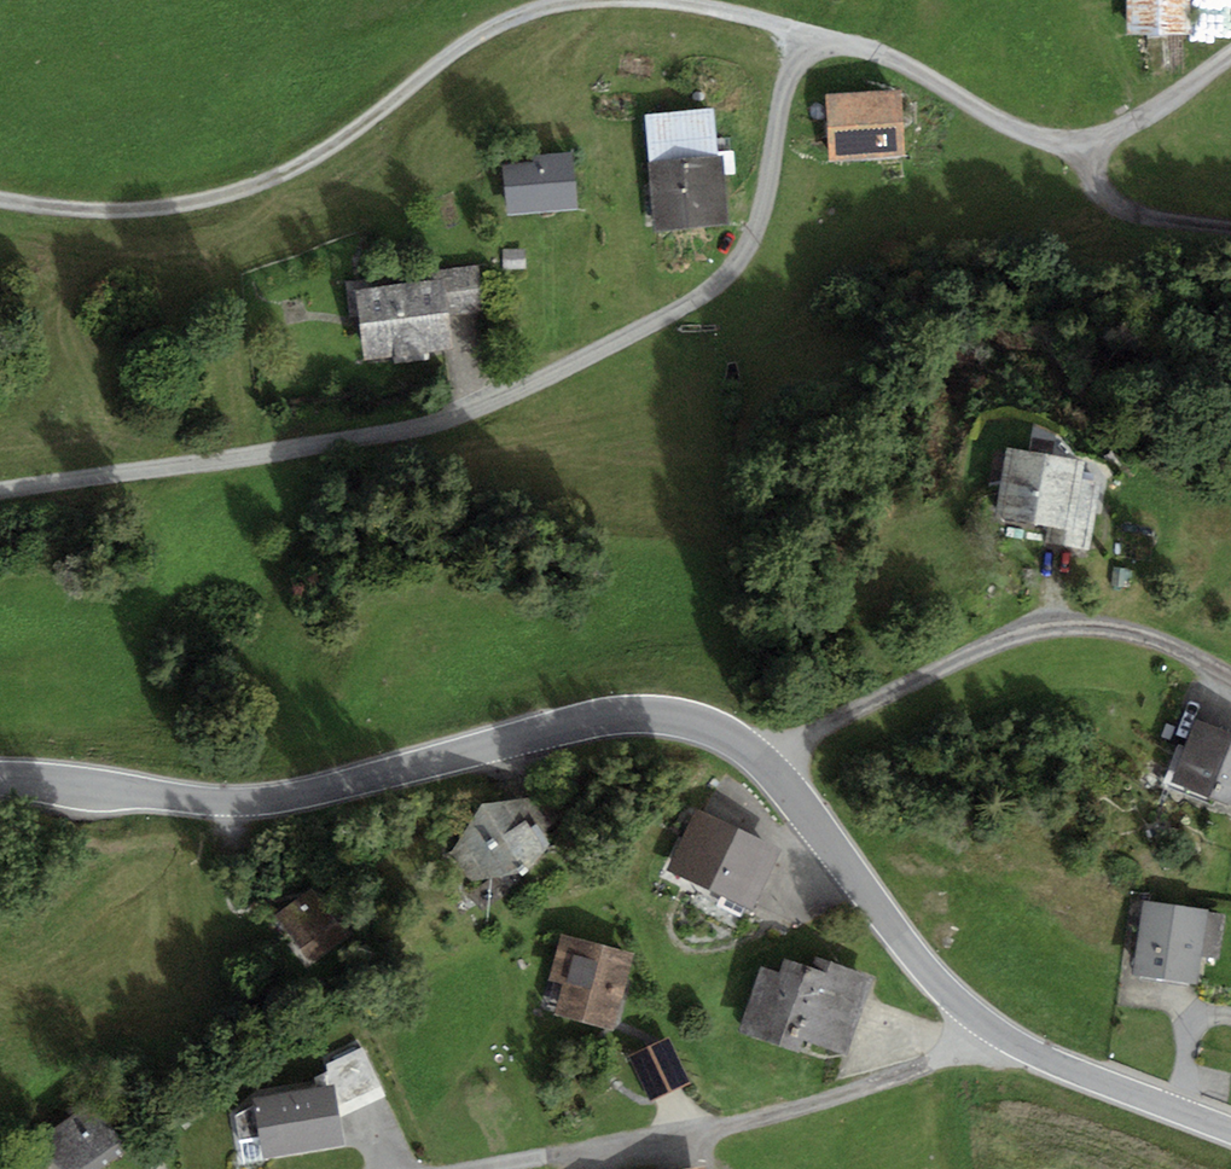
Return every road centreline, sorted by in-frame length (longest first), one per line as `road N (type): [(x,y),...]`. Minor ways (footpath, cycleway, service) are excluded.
road 1 (tertiary): [(0,776),(182,798),(270,800),(599,719),(640,713),(698,723),(762,761),(918,962),(988,1027)]
road 2 (unclassified): [(810,33),(790,76),(749,246),(696,300),(585,359),(408,426),(0,488)]
road 3 (track): [(589,0),(492,28),(342,138),(266,180),(176,208),(67,215),(0,200)]
road 4 (track): [(762,761),(904,685),(1034,631),(1075,625),(1135,633),(1230,678)]
road 5 (residential): [(509,1168),(735,1128),(922,1066),(988,1027)]
road 6 (track): [(1085,140),(990,116),(880,54),(756,17),(656,0)]
road 7 (unclassified): [(1230,55),(1127,126),(1085,140),(1092,180),(1115,205),(1168,223),(1230,225)]
road 8 (tertiary): [(988,1027),(1061,1065),(1230,1130)]

